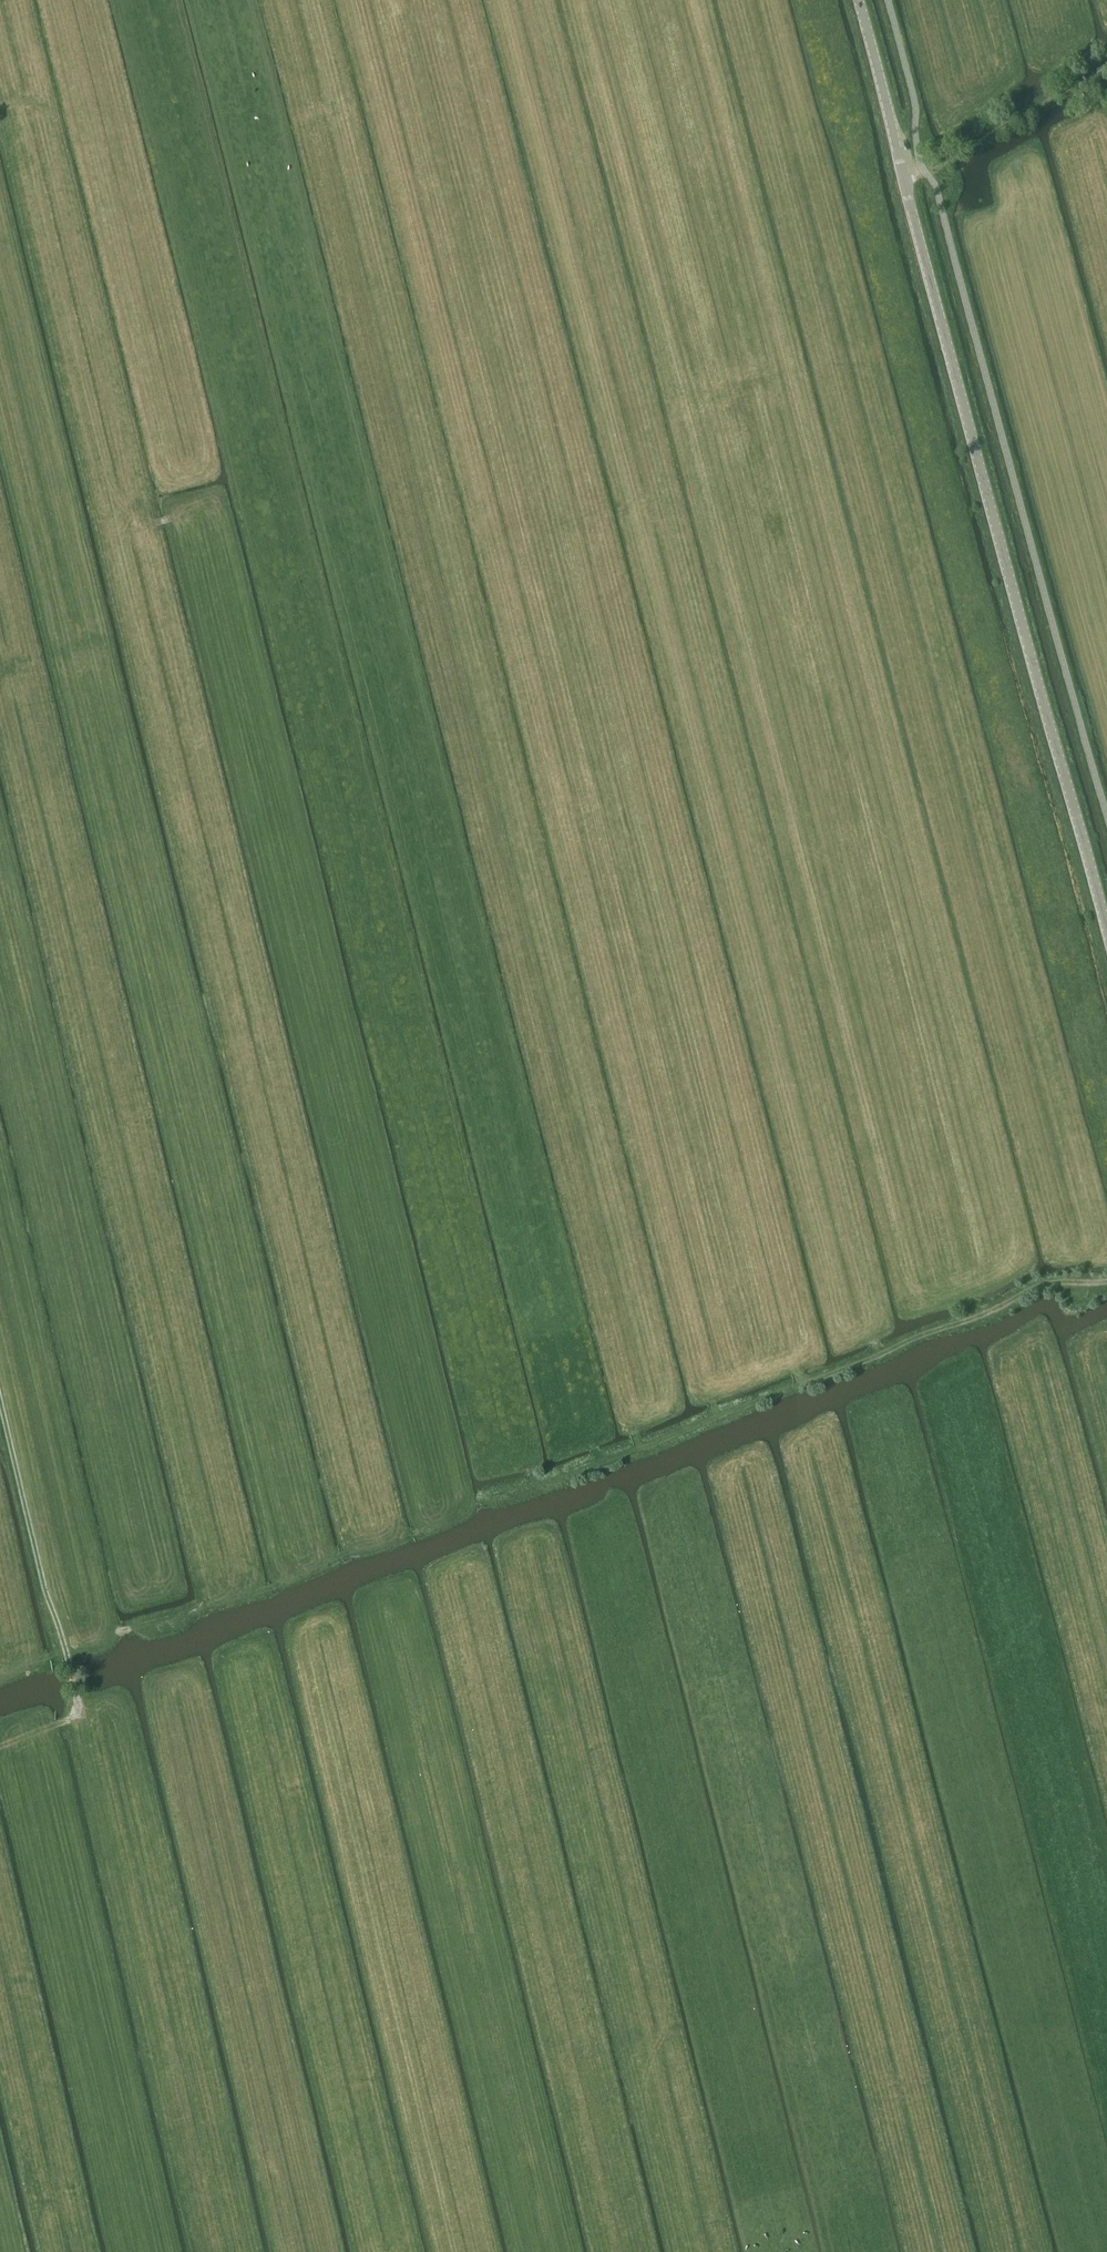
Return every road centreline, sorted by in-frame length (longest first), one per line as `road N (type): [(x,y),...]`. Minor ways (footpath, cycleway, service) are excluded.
road 1 (tertiary): [(1106,930),(859,0)]
road 2 (track): [(612,1453),(1047,1284),(1106,1280)]
road 3 (track): [(0,1743),(80,1711),(0,1376)]

